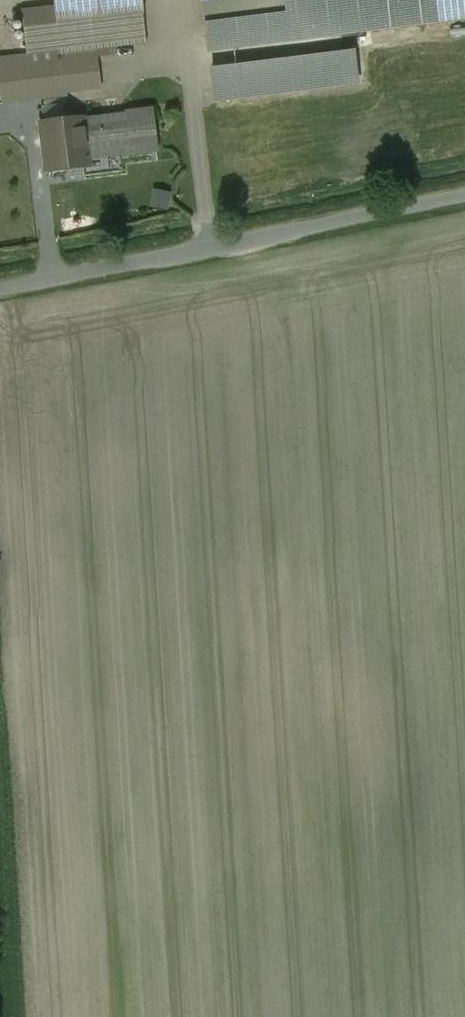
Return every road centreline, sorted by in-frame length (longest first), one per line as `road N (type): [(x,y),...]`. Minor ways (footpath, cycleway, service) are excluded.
road 1 (unclassified): [(0,288),(464,195)]

